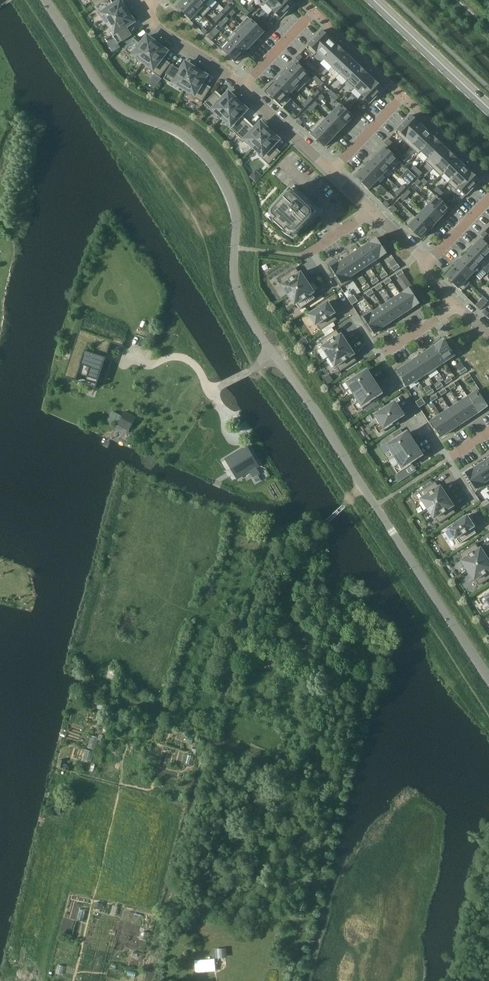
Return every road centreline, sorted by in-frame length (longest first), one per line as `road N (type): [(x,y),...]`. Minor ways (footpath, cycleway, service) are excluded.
road 1 (unclassified): [(46,0),(109,97),(185,137),(217,171),(233,210),(237,289),(250,319),(488,678)]
road 2 (secondary): [(488,108),(374,0)]
road 3 (residential): [(145,10),(242,87)]
road 4 (residential): [(332,171),(242,87)]

